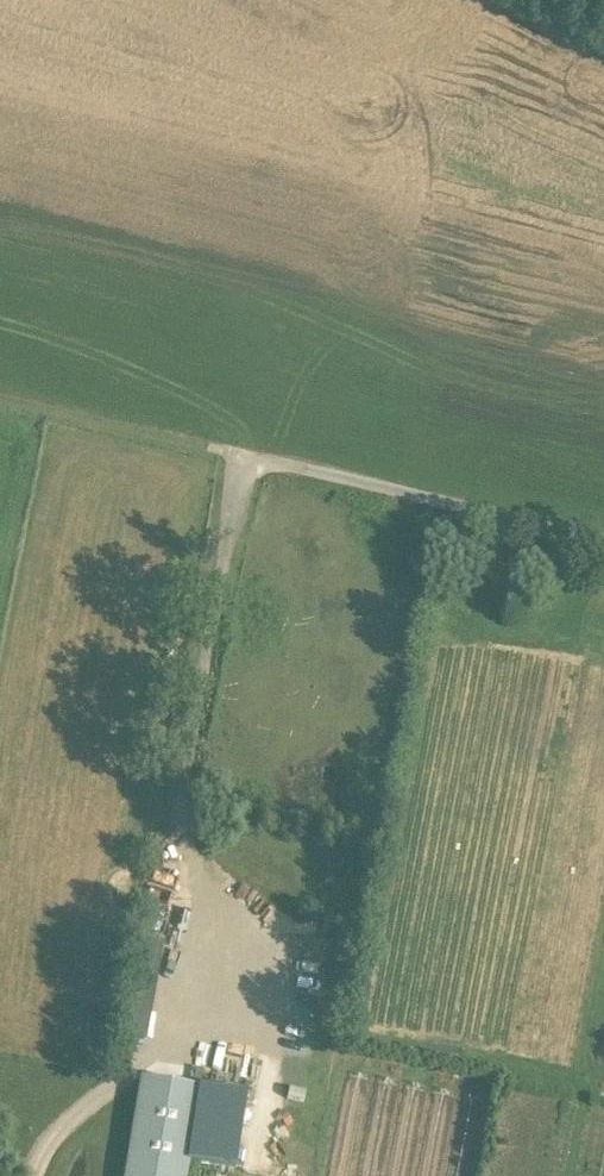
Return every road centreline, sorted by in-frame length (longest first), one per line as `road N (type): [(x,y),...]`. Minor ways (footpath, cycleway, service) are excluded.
road 1 (track): [(211,454),(0,403)]

